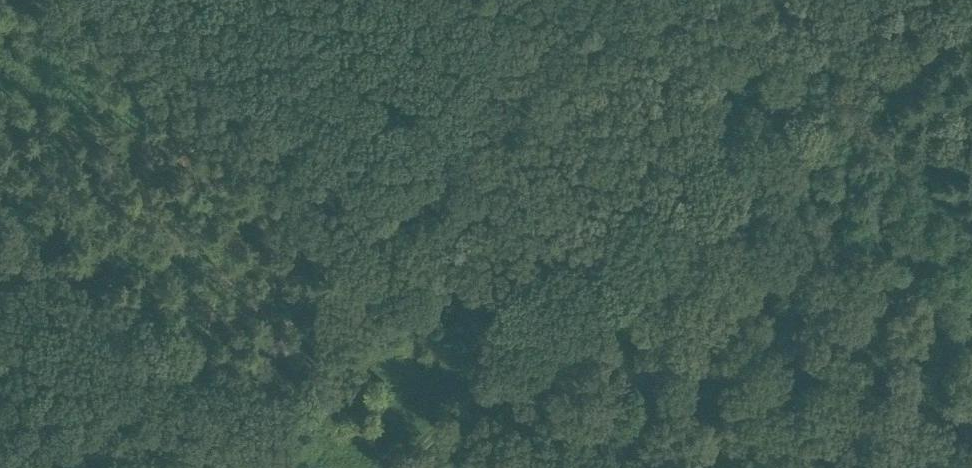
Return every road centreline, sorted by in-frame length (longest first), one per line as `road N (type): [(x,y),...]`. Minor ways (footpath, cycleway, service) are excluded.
road 1 (track): [(971,19),(862,113),(531,358),(406,467)]
road 2 (track): [(971,230),(945,196),(900,173),(862,113)]

